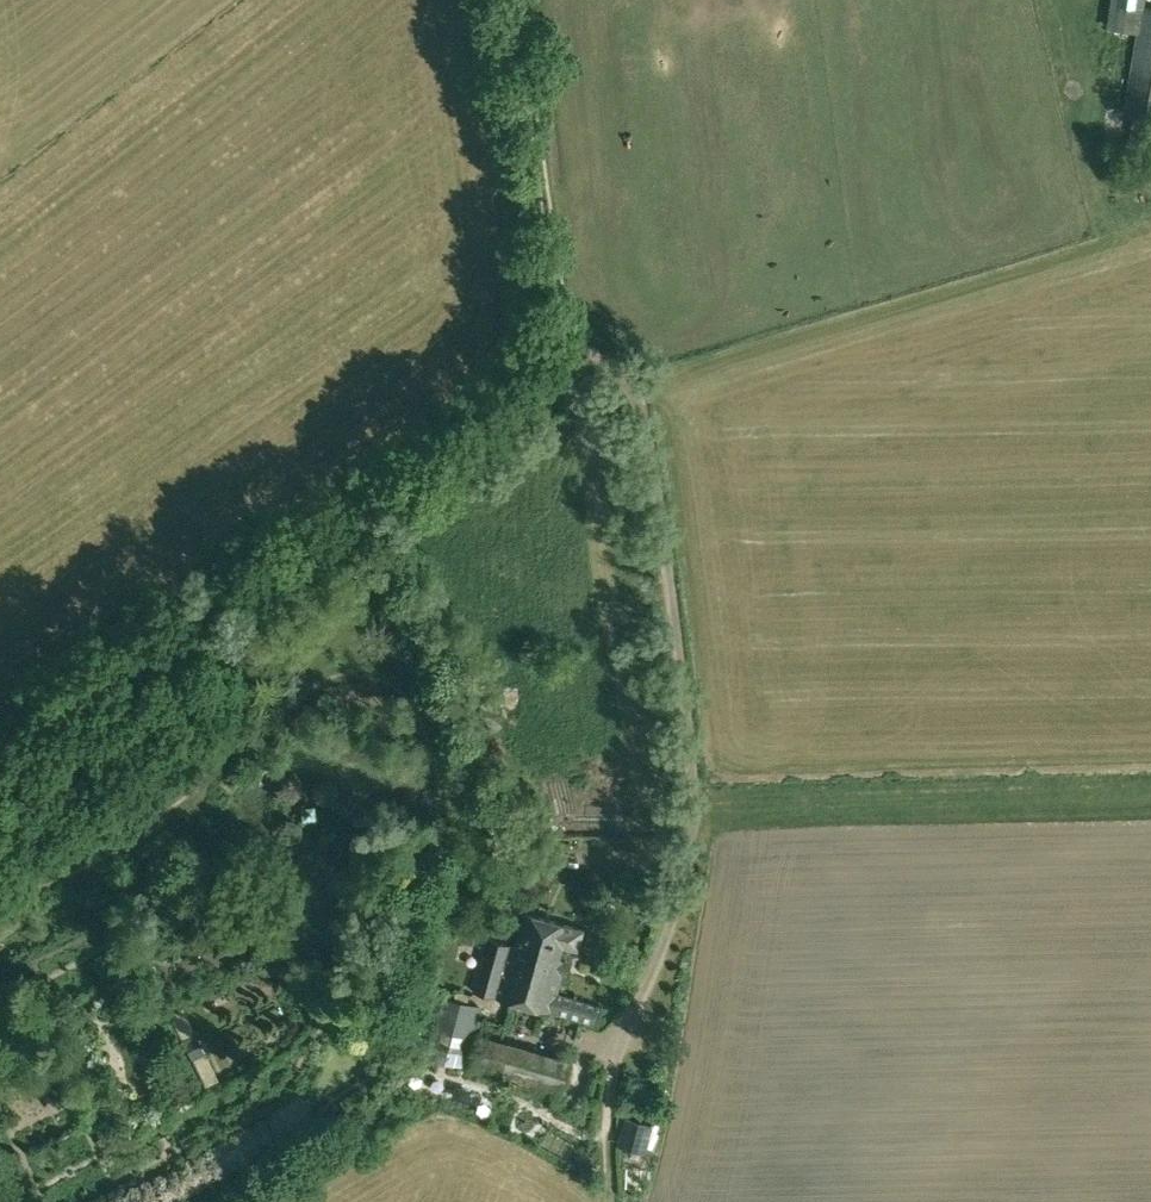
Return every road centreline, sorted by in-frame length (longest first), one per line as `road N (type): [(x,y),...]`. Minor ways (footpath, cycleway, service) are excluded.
road 1 (track): [(519,0),(578,372)]

